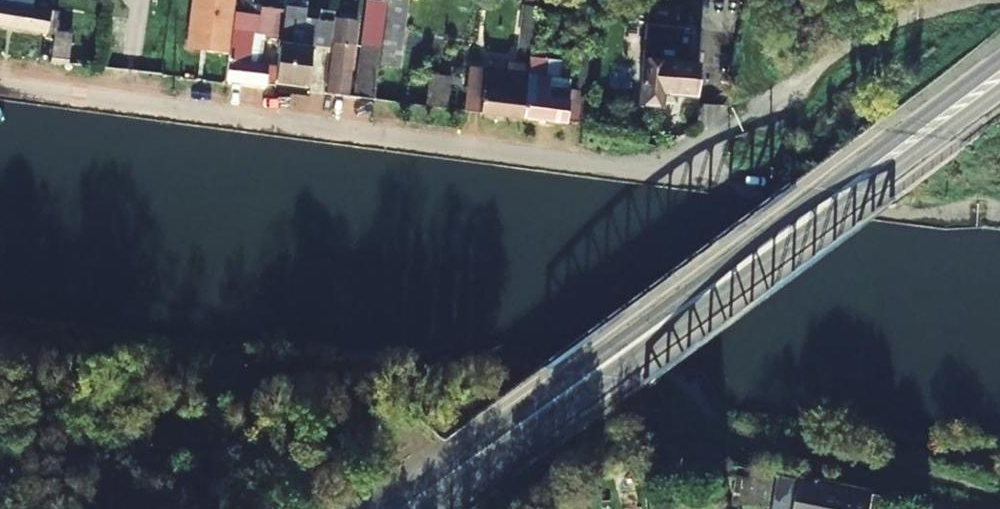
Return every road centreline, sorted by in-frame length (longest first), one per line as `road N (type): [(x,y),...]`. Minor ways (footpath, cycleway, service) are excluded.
road 1 (residential): [(0,87),(667,174),(873,31),(978,0)]
road 2 (primary): [(999,73),(403,508)]

